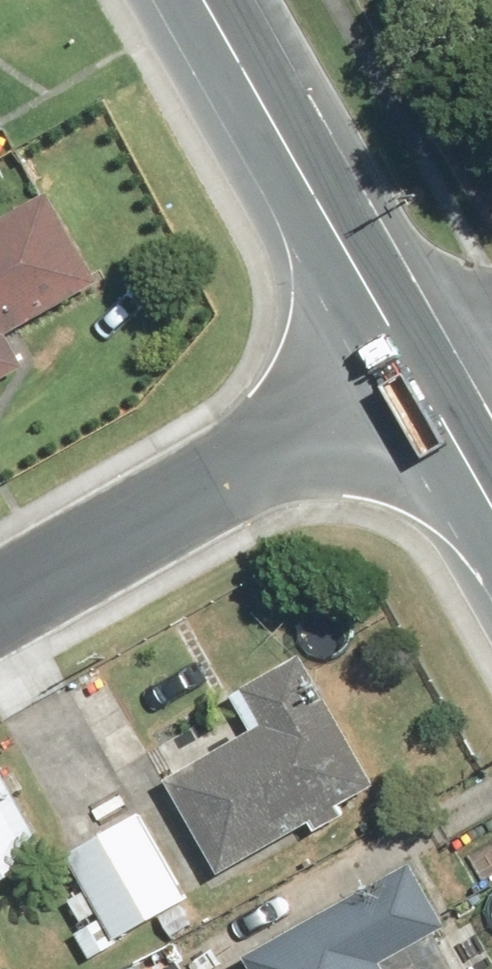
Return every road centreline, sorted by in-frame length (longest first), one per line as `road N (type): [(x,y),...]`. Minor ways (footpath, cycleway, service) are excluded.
road 1 (residential): [(0,613),(422,379)]
road 2 (secondary): [(205,0),(422,379)]
road 3 (secondary): [(422,379),(491,504)]

